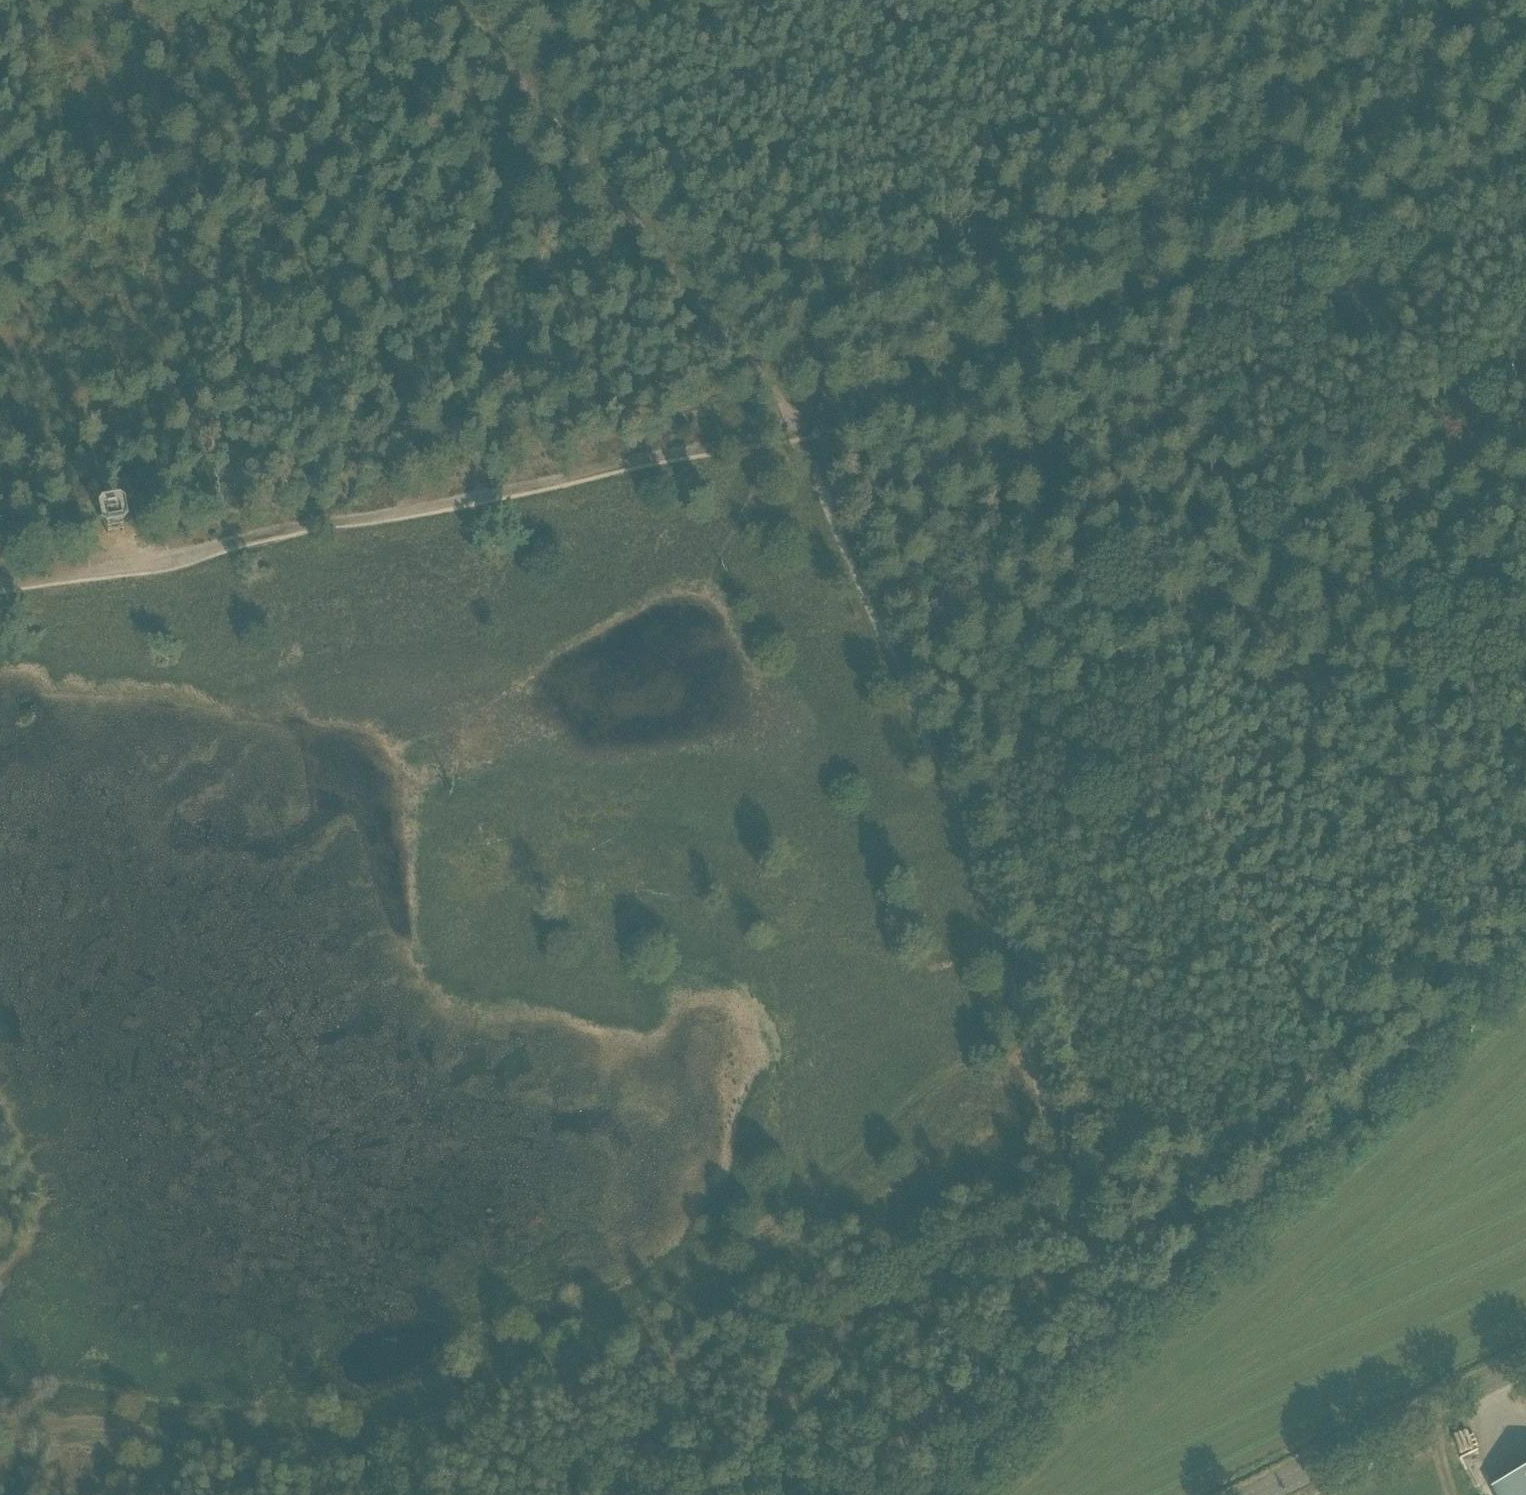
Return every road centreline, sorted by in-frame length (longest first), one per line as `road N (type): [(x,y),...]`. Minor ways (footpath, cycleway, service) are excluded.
road 1 (track): [(1029,1048),(962,1066),(920,1093),(770,1226),(607,1336),(428,1418),(373,1435),(0,1439)]
road 2 (track): [(0,582),(796,429)]
road 3 (track): [(796,429),(1370,240),(1525,175)]
road 4 (track): [(1029,1048),(901,685),(796,429)]
road 5 (track): [(1525,963),(1155,1303),(1117,1307),(1080,1217)]
road 6 (track): [(796,429),(768,382),(522,77)]
road 7 (unclassified): [(1267,1494),(1525,1368)]
road 8 (track): [(1080,1217),(1029,1048)]

